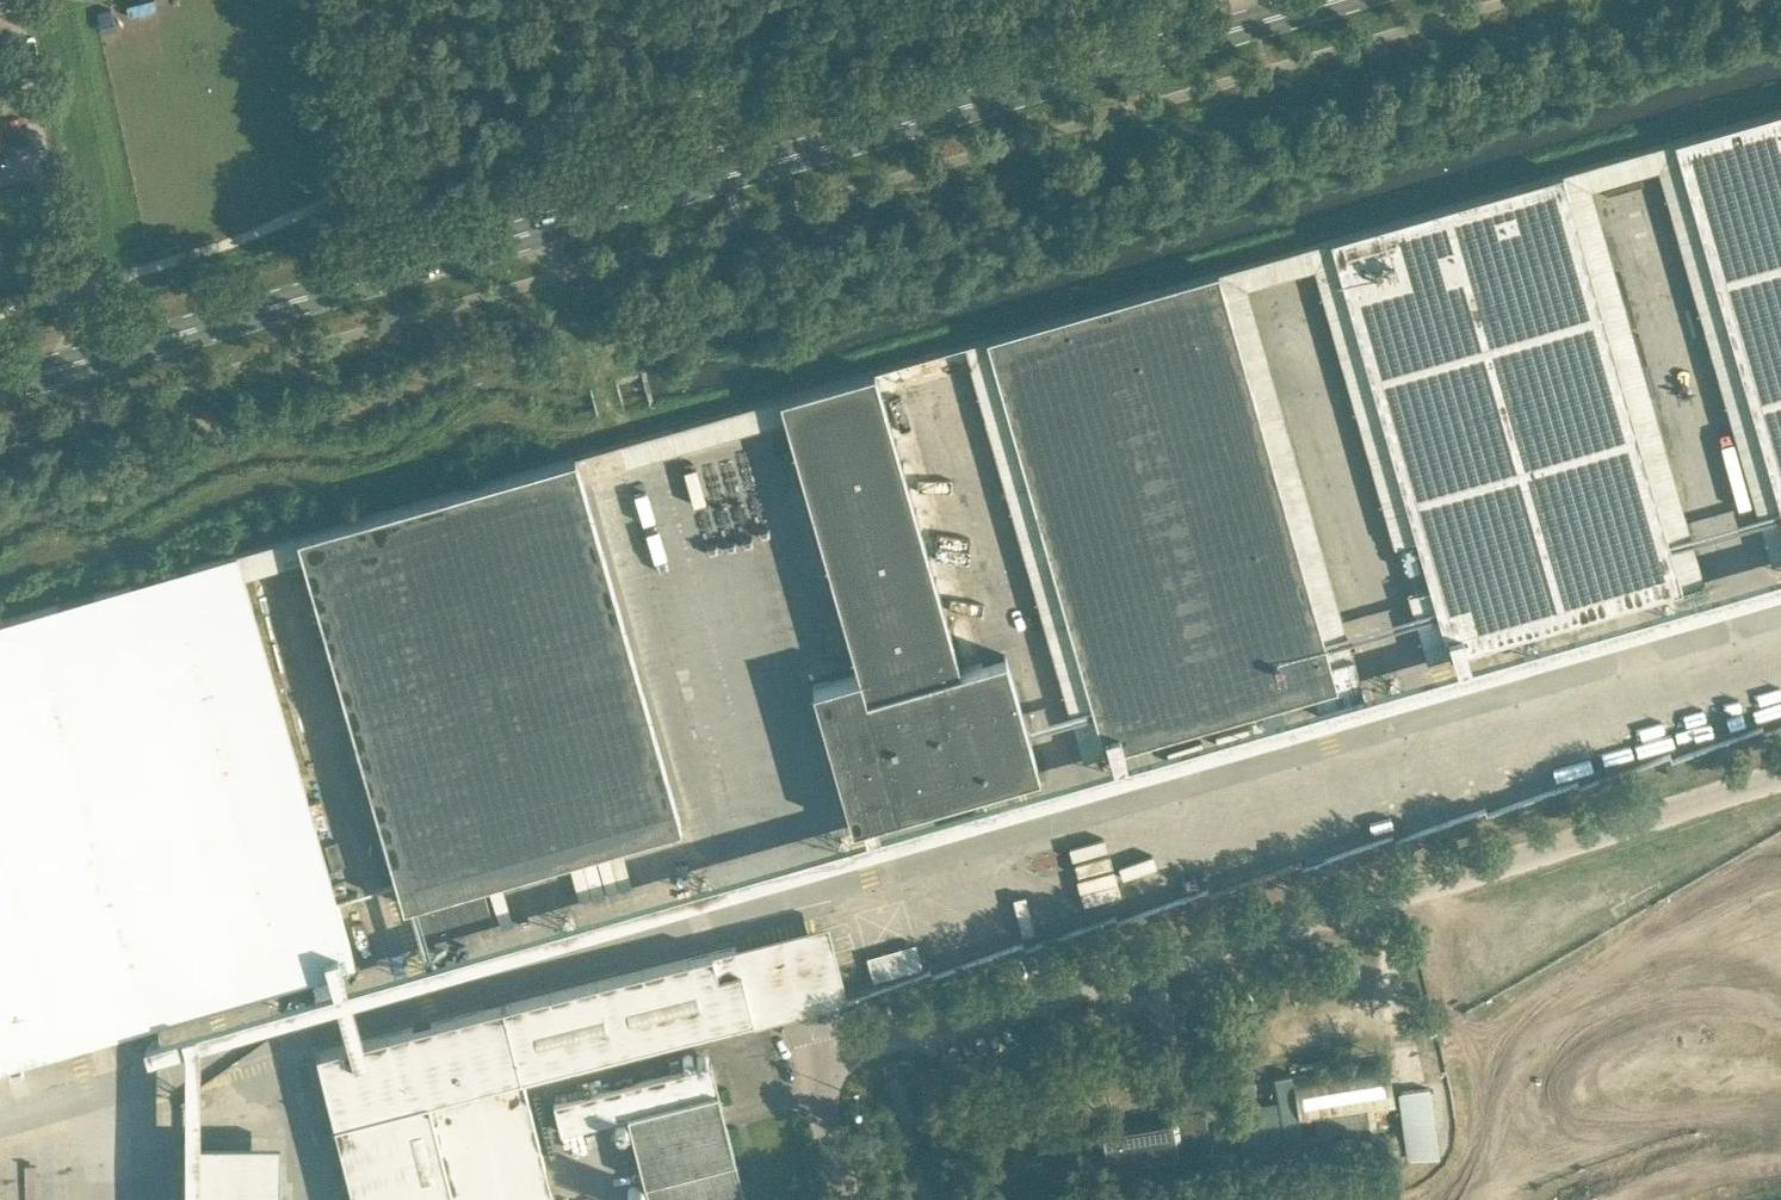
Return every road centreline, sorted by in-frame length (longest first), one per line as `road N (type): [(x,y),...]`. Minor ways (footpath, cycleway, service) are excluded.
road 1 (unclassified): [(843,1199),(811,1079),(830,1055),(1780,786)]
road 2 (primary): [(0,386),(727,184)]
road 3 (primary): [(727,184),(1362,0)]
road 4 (unclassified): [(678,0),(727,184)]

